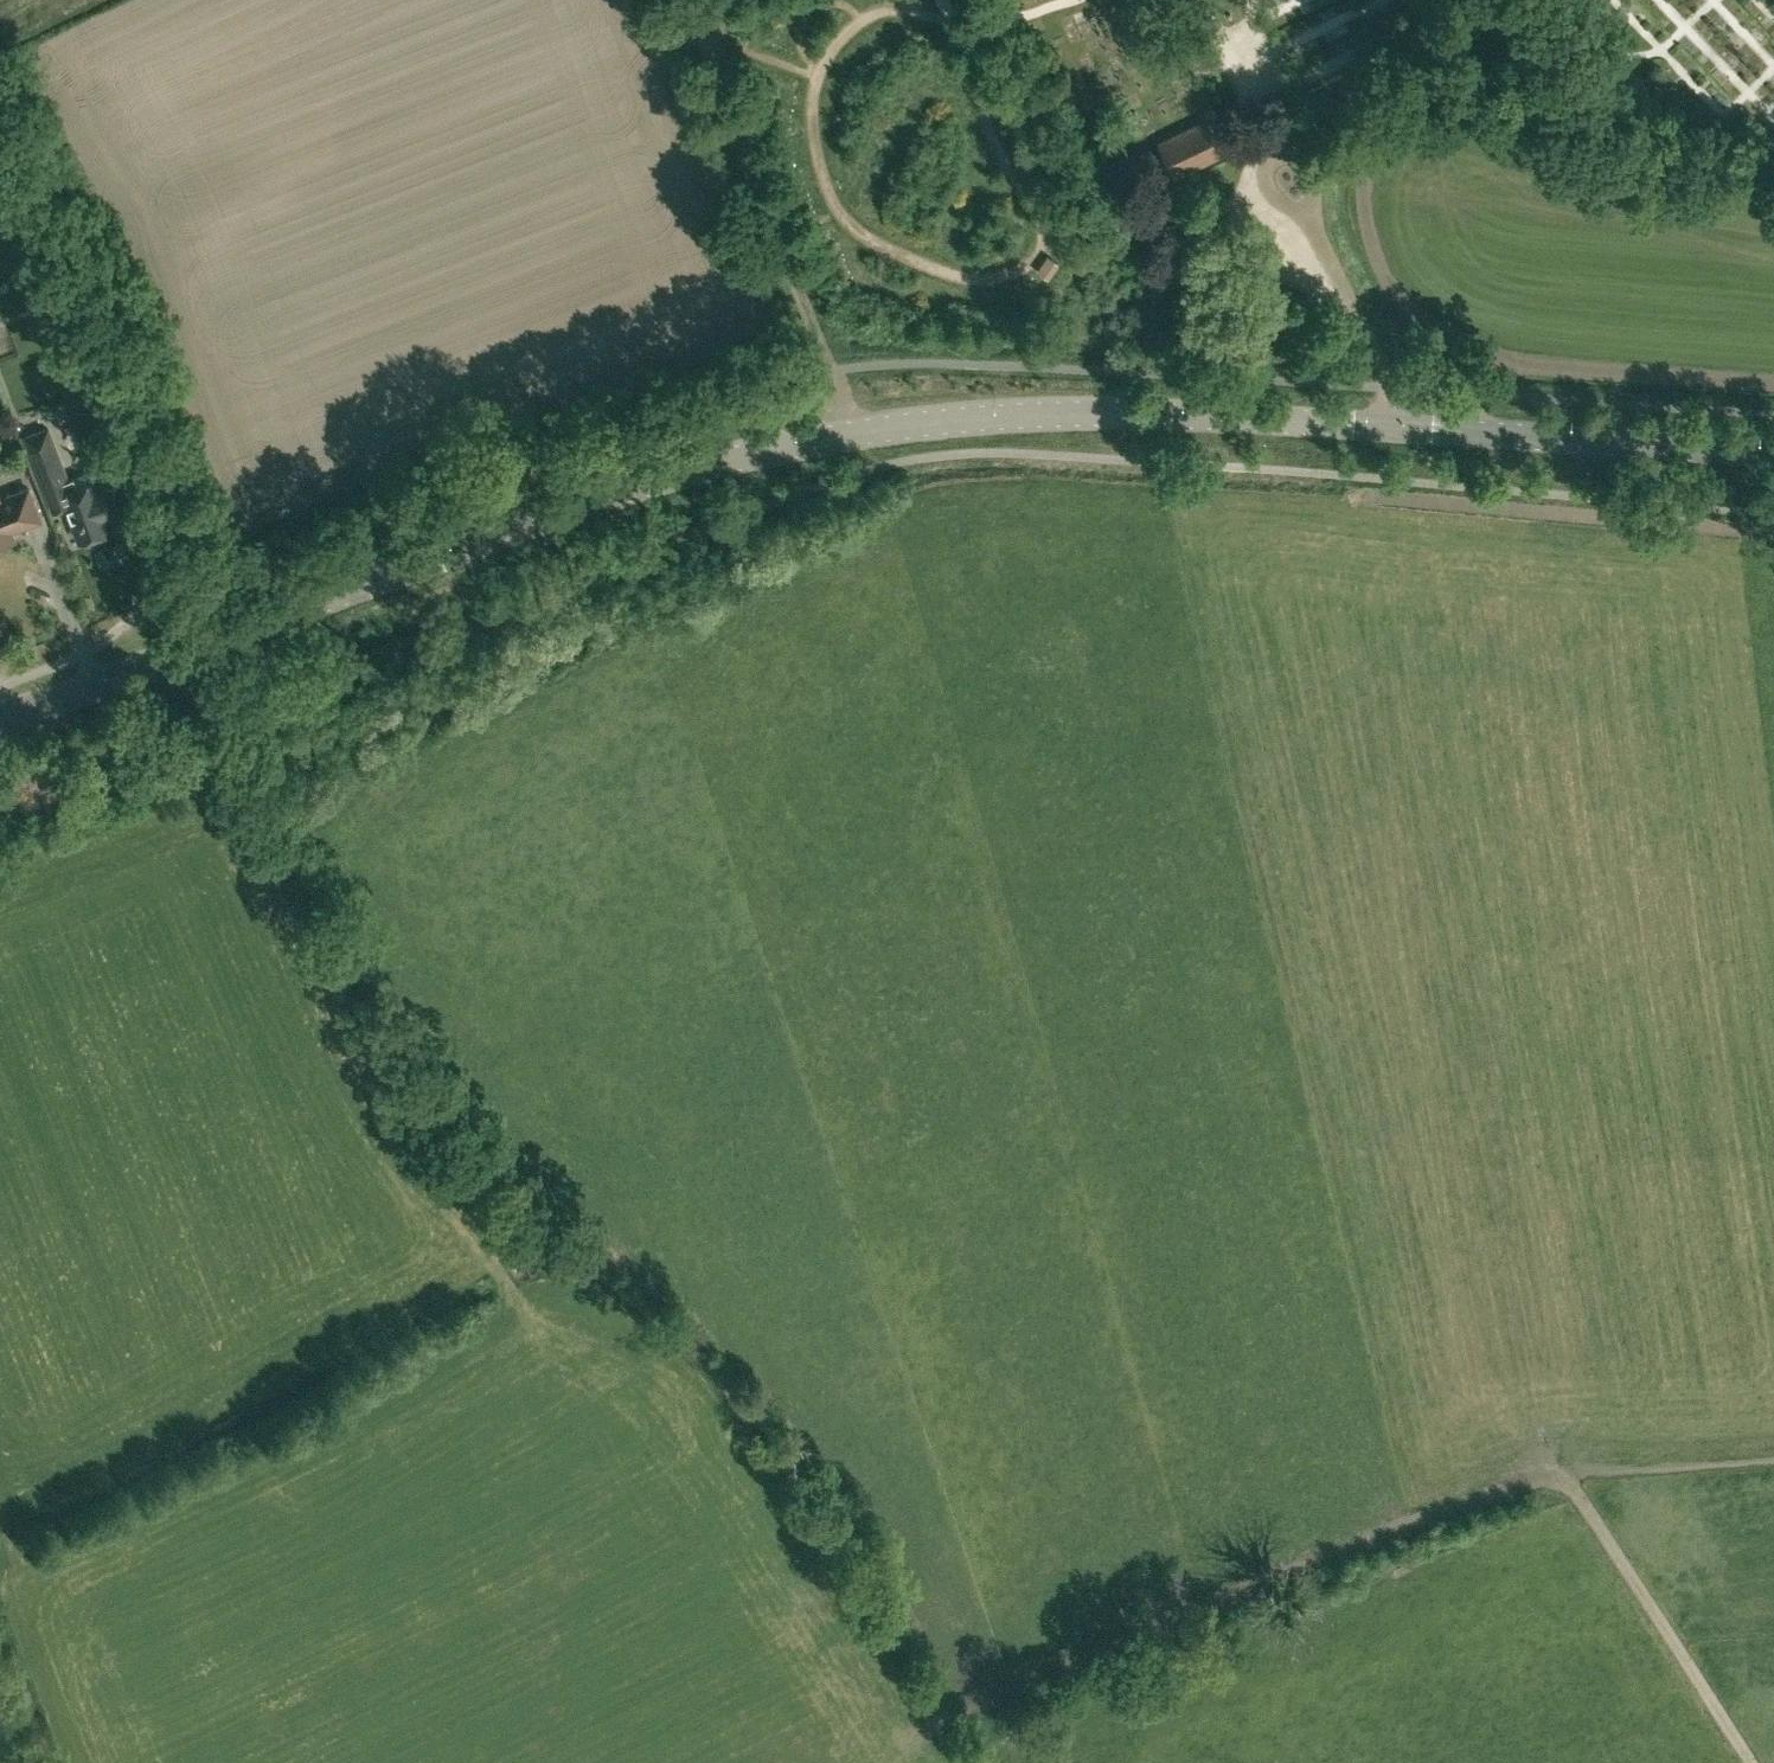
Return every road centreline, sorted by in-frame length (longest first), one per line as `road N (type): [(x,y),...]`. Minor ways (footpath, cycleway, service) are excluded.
road 1 (tertiary): [(0,722),(626,491),(855,433),(941,419),(1146,411),(1773,453)]
road 2 (track): [(855,433),(719,92),(725,0)]

